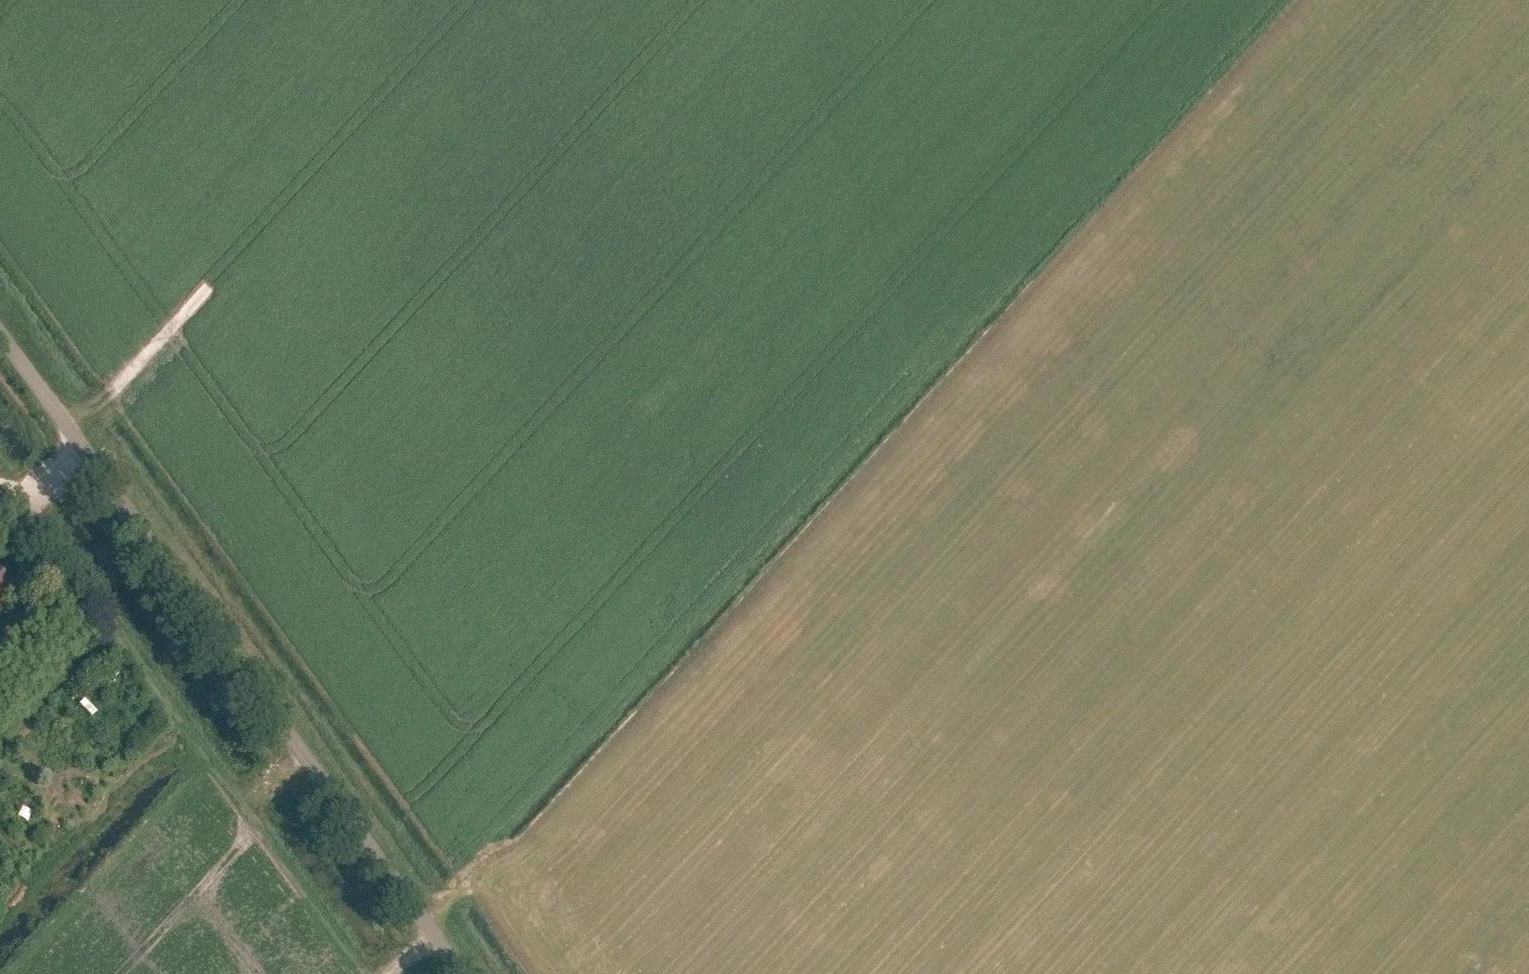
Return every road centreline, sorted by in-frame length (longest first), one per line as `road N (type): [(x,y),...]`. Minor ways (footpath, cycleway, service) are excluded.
road 1 (tertiary): [(444,973),(67,440)]

